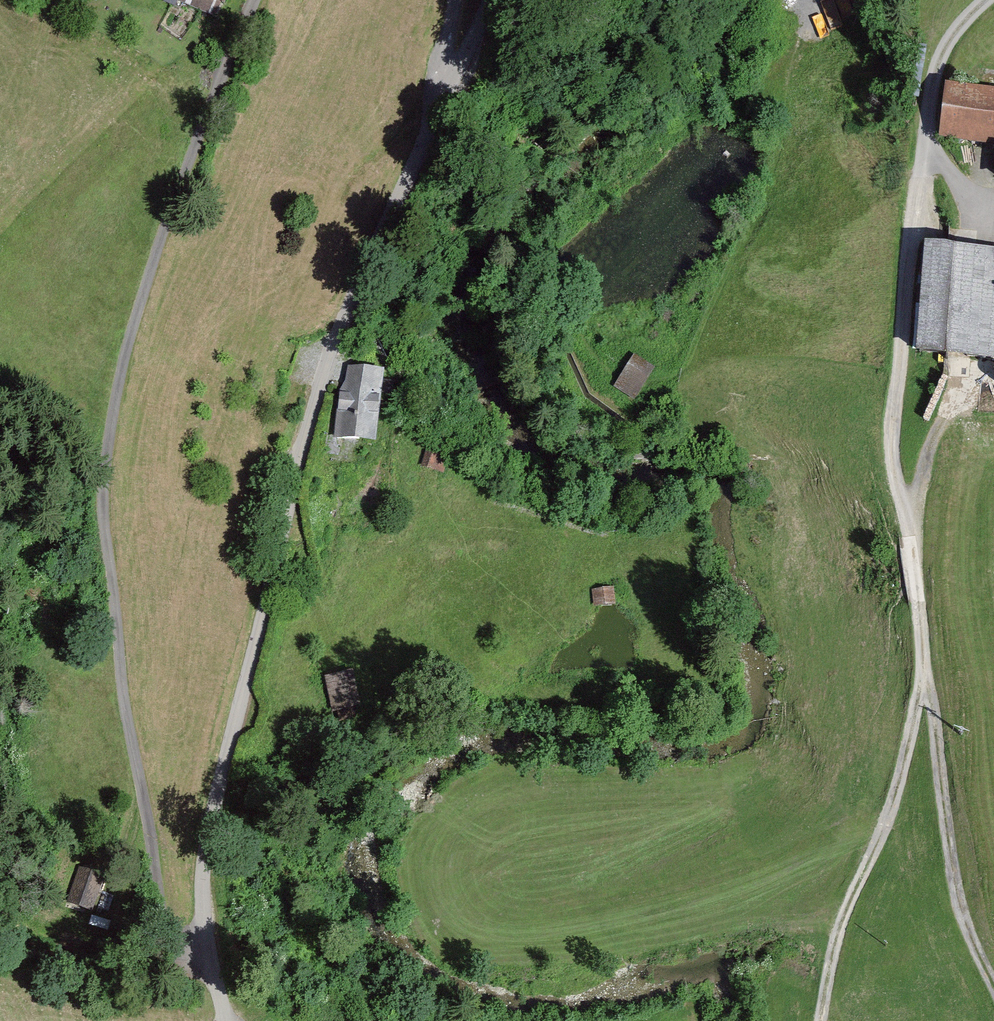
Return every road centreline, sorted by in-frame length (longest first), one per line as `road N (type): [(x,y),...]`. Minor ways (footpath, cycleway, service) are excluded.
road 1 (residential): [(207,942),(183,944),(163,925),(119,653),(104,470),(125,352),(151,269),(253,0)]
road 2 (residential): [(494,0),(298,460),(210,849),(207,942)]
road 3 (track): [(928,678),(893,450),(925,147),(971,190),(993,201)]
road 4 (track): [(821,1020),(836,937),(883,822),(928,678)]
road 5 (track): [(993,988),(953,872),(928,678)]
road 6 (unclassified): [(925,147),(944,48),(985,0)]
road 7 (track): [(908,521),(928,450),(953,405)]

